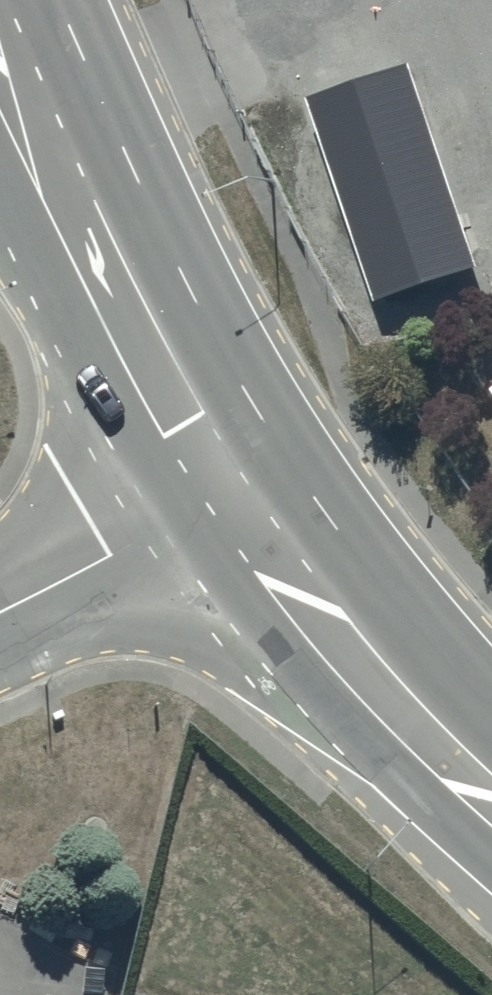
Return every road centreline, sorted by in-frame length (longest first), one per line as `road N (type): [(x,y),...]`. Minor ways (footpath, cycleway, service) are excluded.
road 1 (secondary): [(491,798),(400,712),(311,604),(239,498)]
road 2 (secondary): [(239,498),(157,371),(85,230)]
road 3 (unclassified): [(239,498),(0,612)]
road 4 (secondary): [(24,0),(85,230)]
road 5 (secondary): [(85,230),(0,110)]

